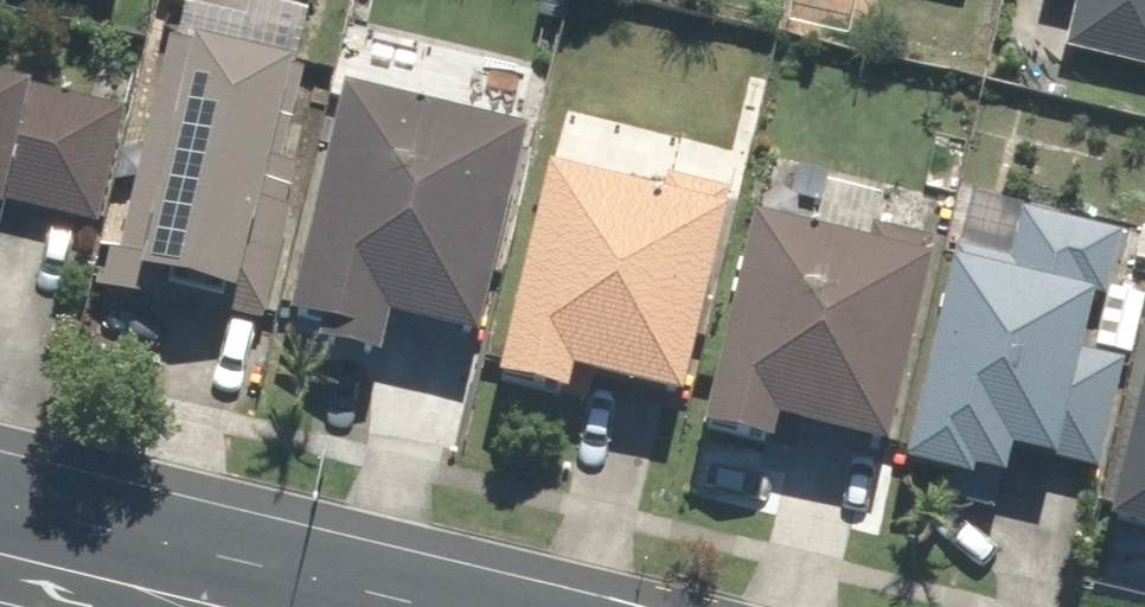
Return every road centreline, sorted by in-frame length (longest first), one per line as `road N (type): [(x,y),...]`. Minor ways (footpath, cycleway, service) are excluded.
road 1 (secondary): [(0,549),(250,606)]

